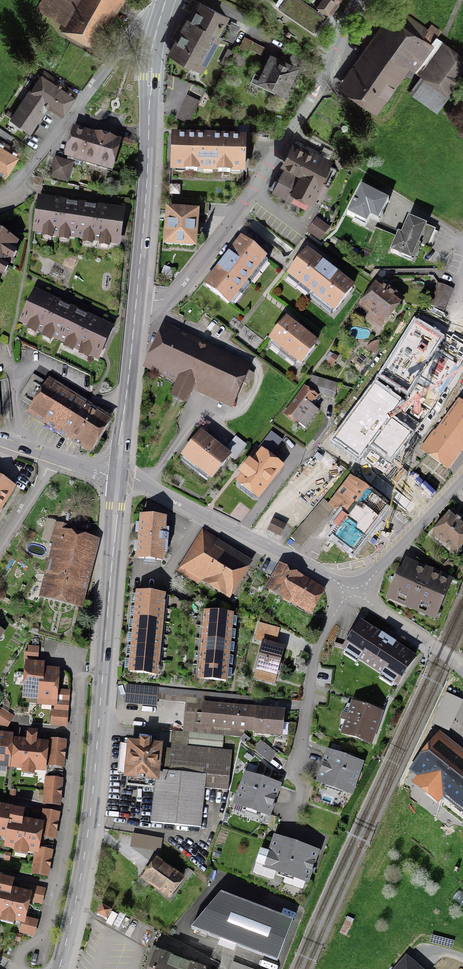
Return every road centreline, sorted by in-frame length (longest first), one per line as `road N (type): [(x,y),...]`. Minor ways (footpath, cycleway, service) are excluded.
road 1 (primary): [(62,968),(97,763),(119,477)]
road 2 (residential): [(360,0),(322,82),(251,191),(174,292),(136,301)]
road 3 (residential): [(350,592),(146,484),(119,477)]
road 4 (residential): [(350,592),(318,650),(293,773)]
road 5 (primary): [(119,477),(136,301)]
road 6 (primary): [(136,301),(149,137)]
road 7 (residential): [(360,595),(462,477)]
road 8 (residential): [(72,114),(122,44),(161,12)]
road 9 (unclassified): [(360,595),(462,669)]
road 10 (primary): [(149,137),(161,12)]

